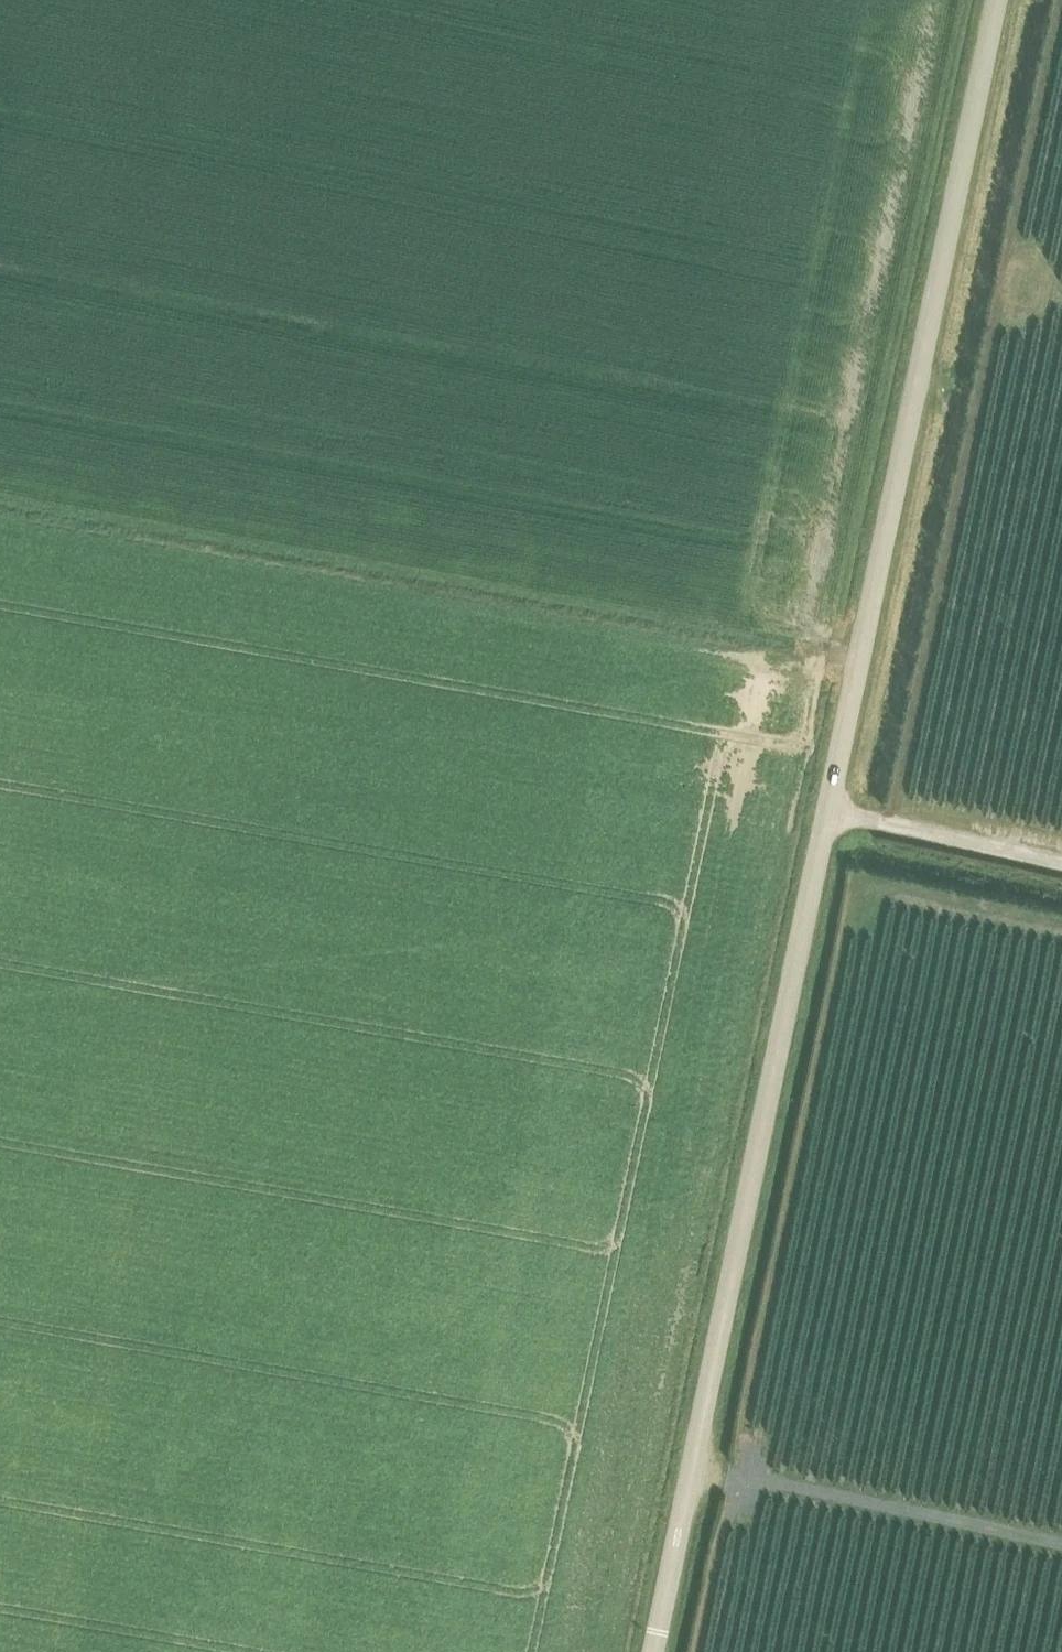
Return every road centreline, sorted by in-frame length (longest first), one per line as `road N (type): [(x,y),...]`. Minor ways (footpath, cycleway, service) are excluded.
road 1 (unclassified): [(659,1633),(994,0)]

